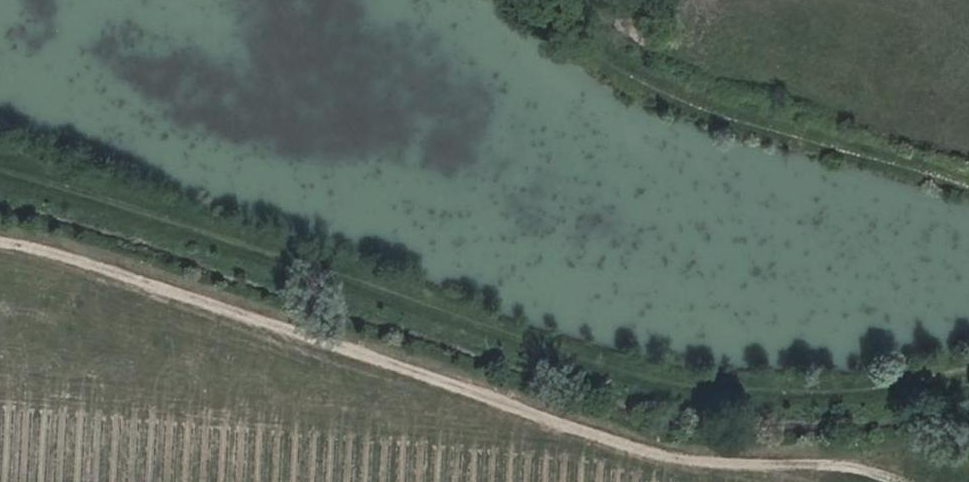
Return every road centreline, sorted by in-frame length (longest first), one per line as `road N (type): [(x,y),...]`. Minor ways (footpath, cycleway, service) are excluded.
road 1 (track): [(0,170),(689,388),(903,392),(968,375)]
road 2 (track): [(0,243),(86,257),(699,461),(884,470),(905,481)]
road 3 (track): [(968,180),(692,92),(568,0)]

